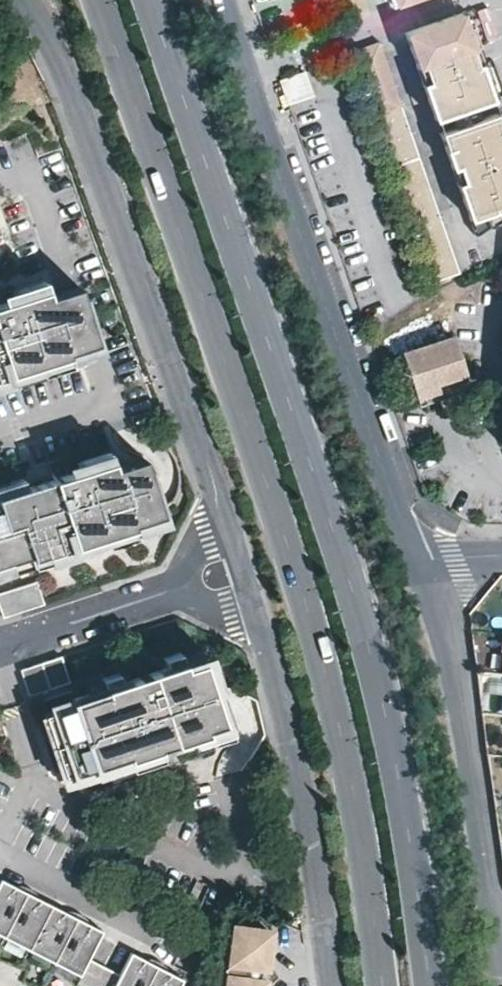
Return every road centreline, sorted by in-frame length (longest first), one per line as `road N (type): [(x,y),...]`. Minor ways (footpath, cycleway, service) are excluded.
road 1 (primary): [(98,0),(289,552),(355,803),(383,985)]
road 2 (primary): [(429,985),(375,675),(147,0)]
road 3 (residential): [(21,0),(75,101),(225,531)]
road 4 (residential): [(250,74),(417,563)]
road 5 (residential): [(249,604),(299,780),(329,985)]
road 6 (residential): [(417,563),(460,693),(493,929)]
road 7 (residential): [(387,25),(463,253)]
road 8 (residential): [(0,646),(189,585)]
road 9 (residential): [(387,25),(250,74)]

